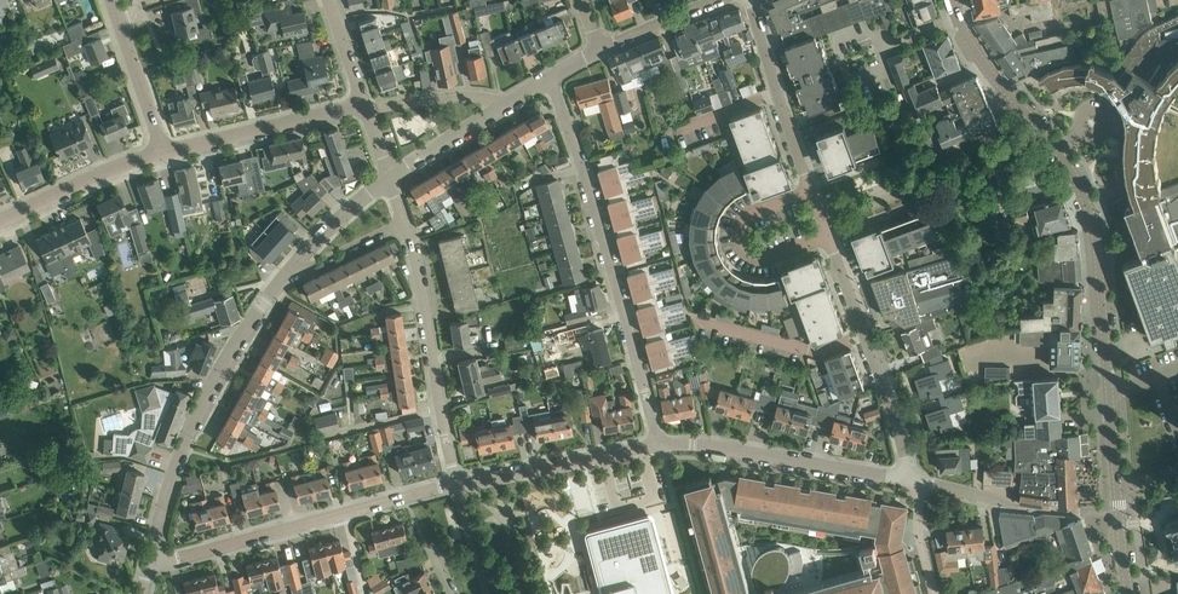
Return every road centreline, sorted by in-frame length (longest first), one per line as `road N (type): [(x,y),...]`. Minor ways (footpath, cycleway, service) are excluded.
road 1 (residential): [(910,479),(747,0)]
road 2 (residential): [(1110,394),(1086,202),(1069,166),(985,66),(959,19)]
road 3 (residential): [(660,445),(553,75)]
road 4 (residential): [(152,563),(192,426),(288,268)]
road 5 (residential): [(152,563),(456,484)]
road 6 (residential): [(456,484),(404,221)]
road 7 (residential): [(660,445),(910,479)]
road 8 (residential): [(456,484),(660,445)]
road 9 (residential): [(163,152),(363,107)]
road 10 (residential): [(1130,593),(1110,394)]
road 11 (residential): [(0,219),(163,152)]
road 12 (residential): [(288,268),(389,174)]
road 13 (residential): [(880,47),(874,31),(835,45),(848,80),(886,65)]
road 14 (residential): [(389,174),(505,103)]
road 15 (residential): [(595,51),(718,0)]
road 16 (residential): [(377,105),(474,97),(505,103)]
road 17 (residential): [(163,152),(122,33)]
road 18 (residential): [(288,268),(404,221)]

